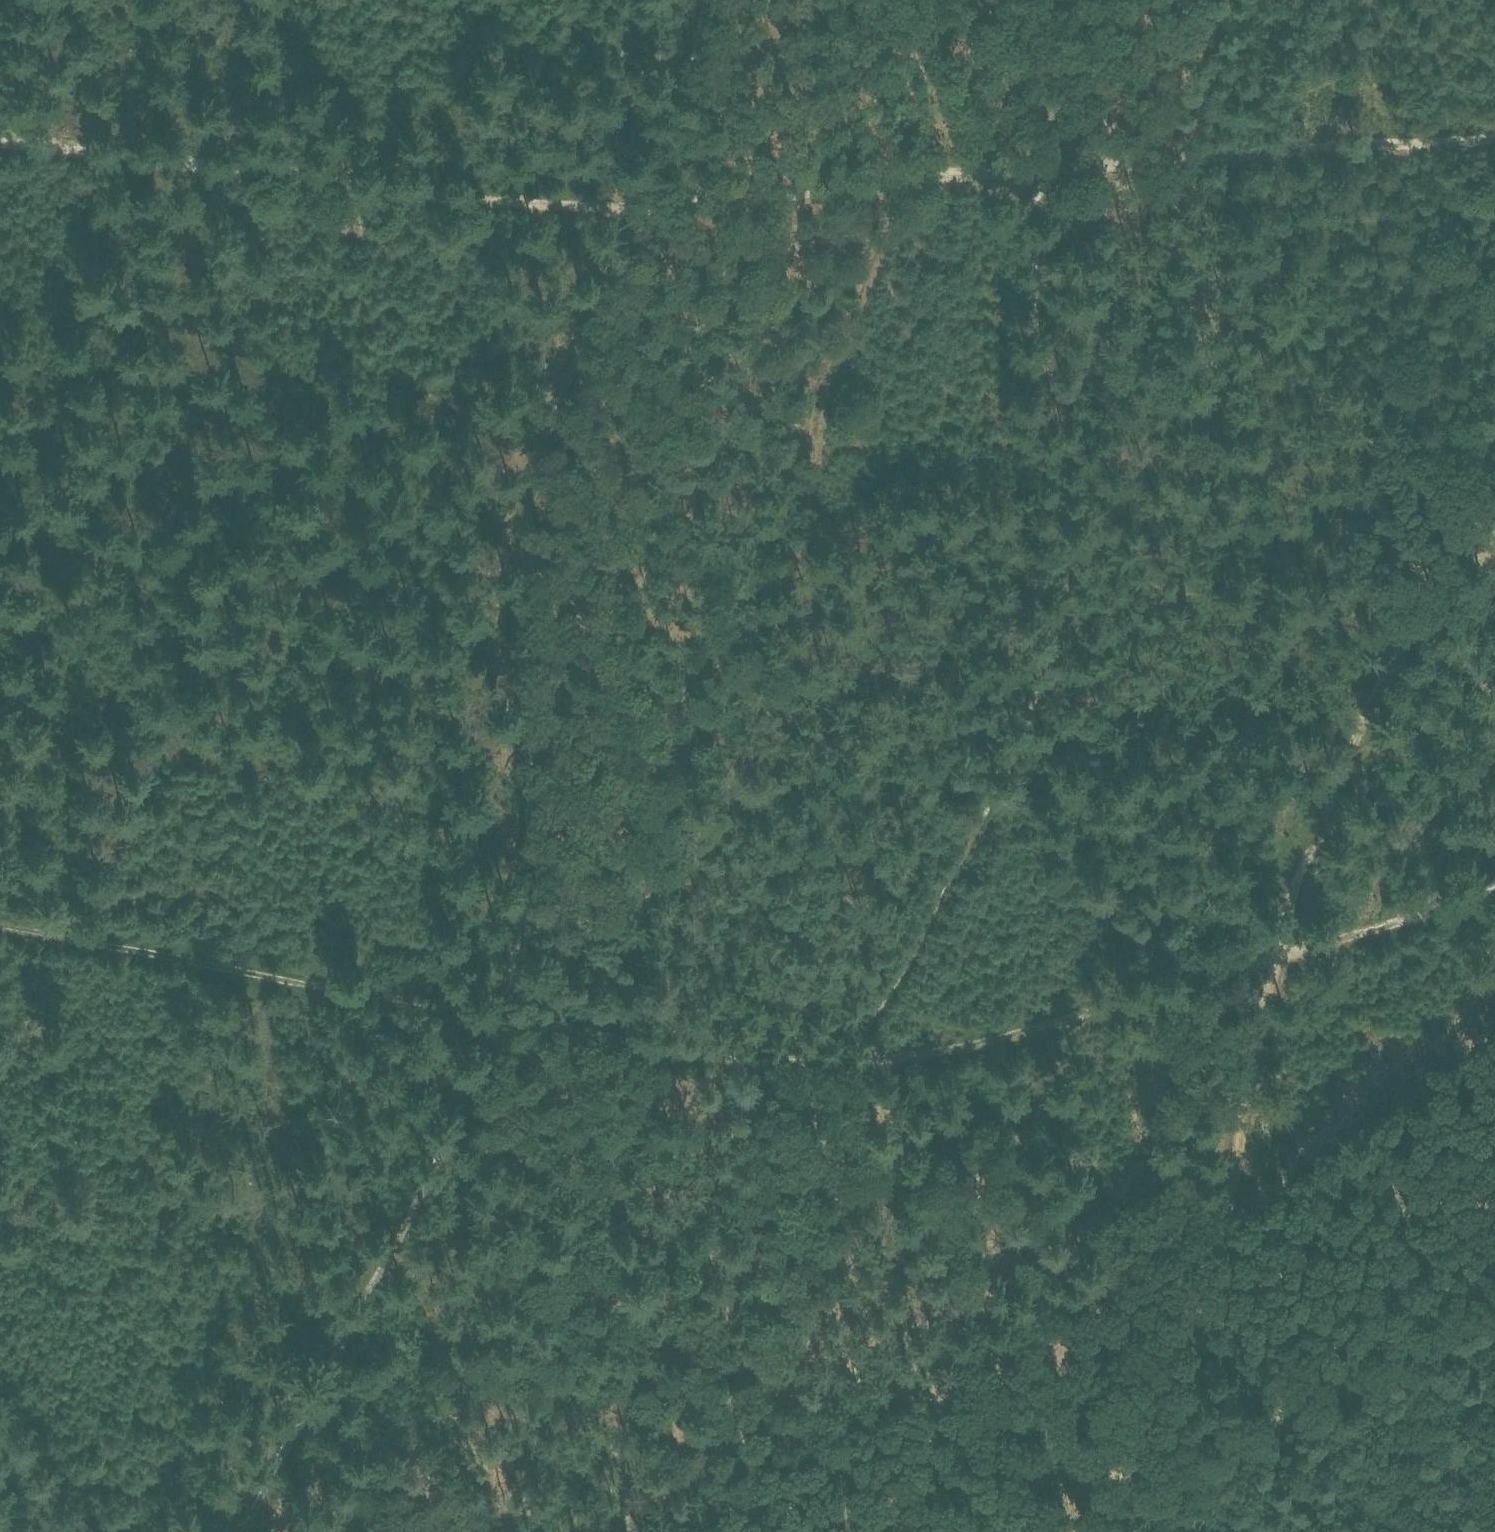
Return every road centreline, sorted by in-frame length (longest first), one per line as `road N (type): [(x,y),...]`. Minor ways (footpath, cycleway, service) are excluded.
road 1 (track): [(0,142),(414,194),(643,211),(1034,170)]
road 2 (track): [(1149,159),(1494,137)]

